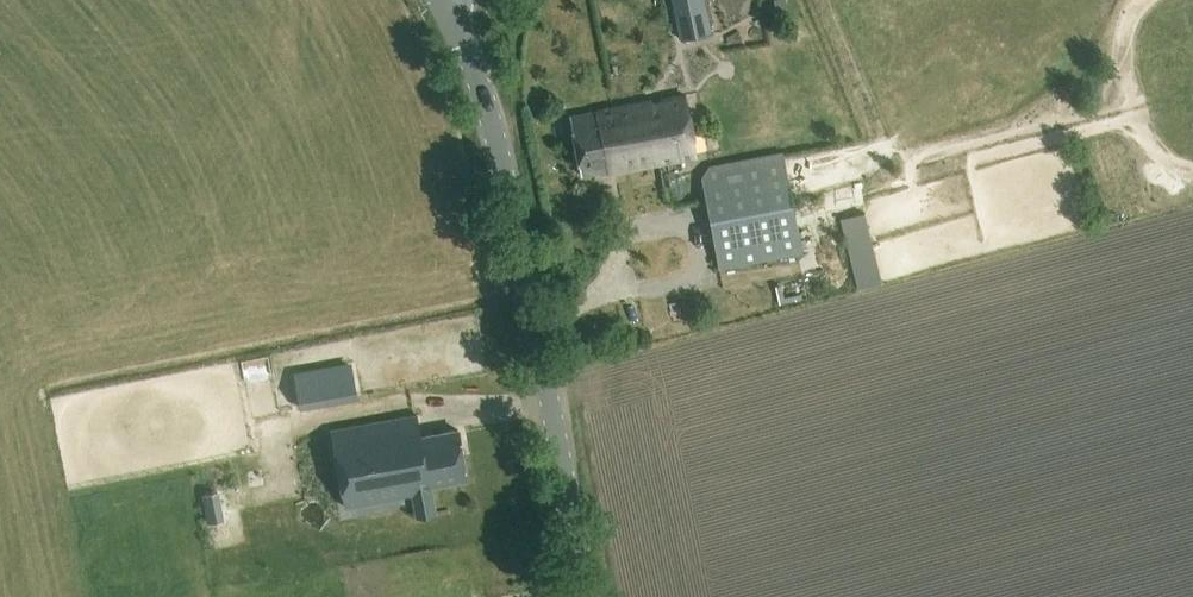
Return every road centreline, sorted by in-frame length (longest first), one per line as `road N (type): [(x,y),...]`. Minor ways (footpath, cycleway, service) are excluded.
road 1 (tertiary): [(588,596),(491,123),(445,0)]

